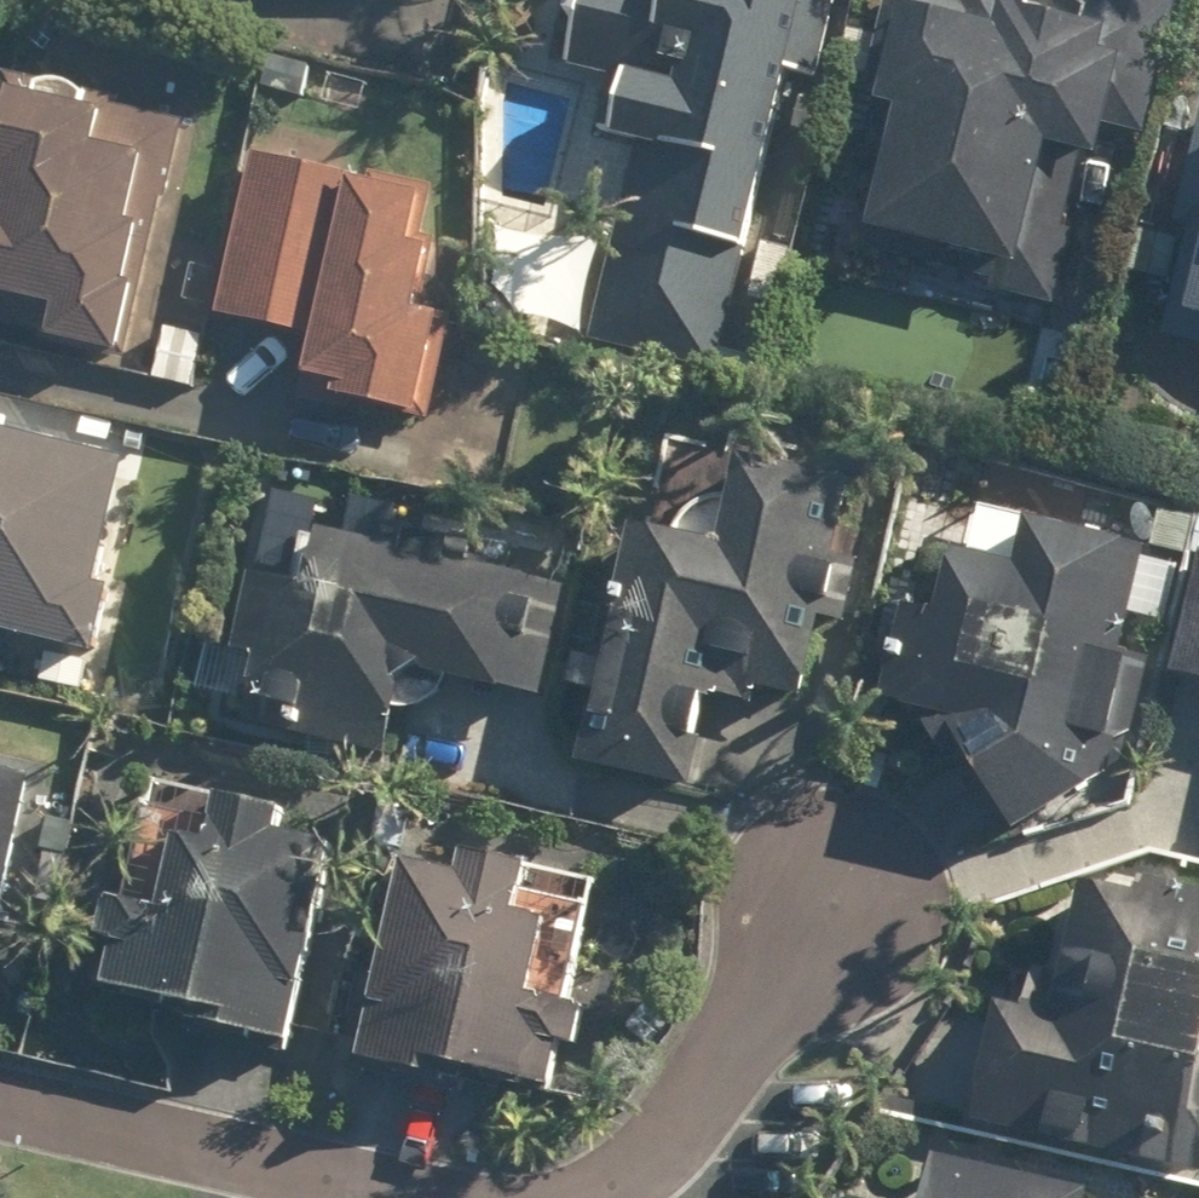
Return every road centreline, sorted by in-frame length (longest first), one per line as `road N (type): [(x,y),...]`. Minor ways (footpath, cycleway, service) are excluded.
road 1 (residential): [(0,1097),(431,1197)]
road 2 (residential): [(591,1197),(647,1170),(857,873)]

